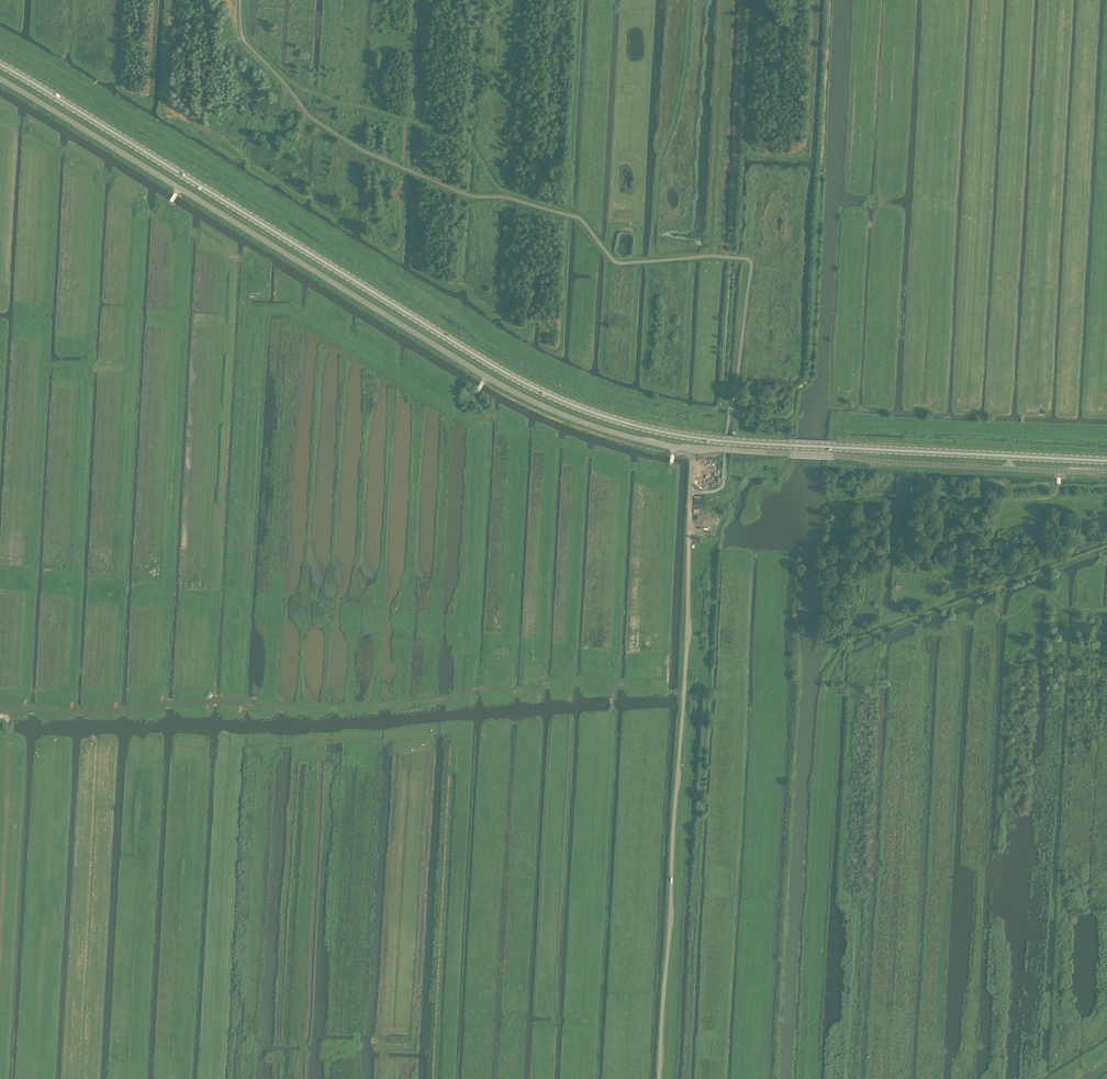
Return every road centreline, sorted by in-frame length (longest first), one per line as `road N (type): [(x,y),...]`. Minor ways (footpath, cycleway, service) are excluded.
road 1 (primary): [(0,65),(501,371),(582,409),(720,441),(1106,461)]
road 2 (unclassified): [(1106,469),(693,449),(577,421),(486,377),(0,80)]
road 3 (track): [(804,1078),(828,680),(842,651)]
road 4 (track): [(1106,546),(854,639),(842,651)]
road 5 (track): [(652,261),(659,165),(685,68),(689,0)]
road 6 (track): [(744,0),(731,258)]
road 7 (track): [(997,586),(999,618),(1015,618),(1032,594),(1047,591),(1062,608),(1106,610)]

